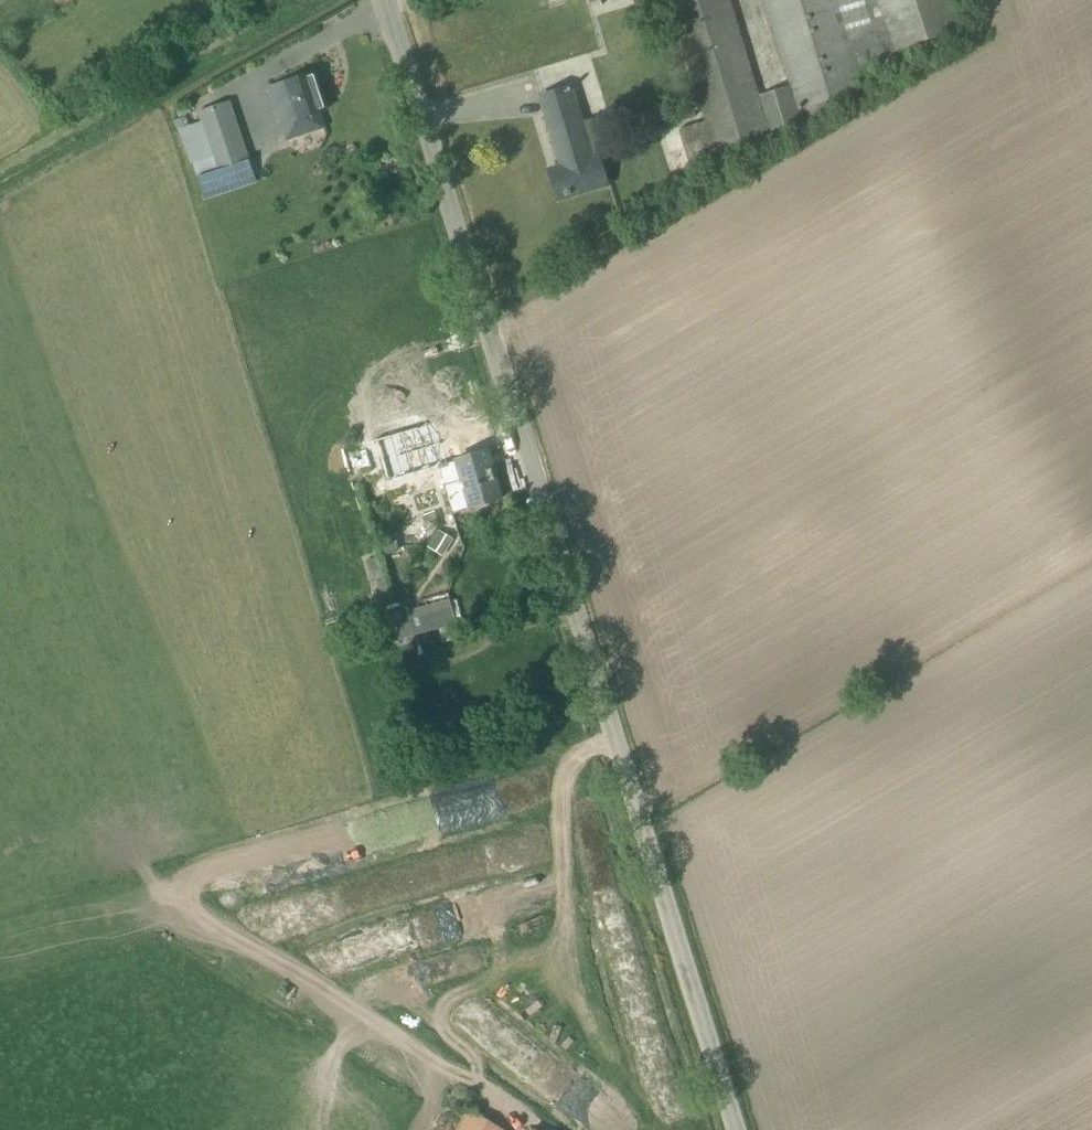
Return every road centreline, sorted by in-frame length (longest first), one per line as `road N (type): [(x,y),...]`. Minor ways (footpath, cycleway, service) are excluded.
road 1 (unclassified): [(730,1129),(385,0)]

